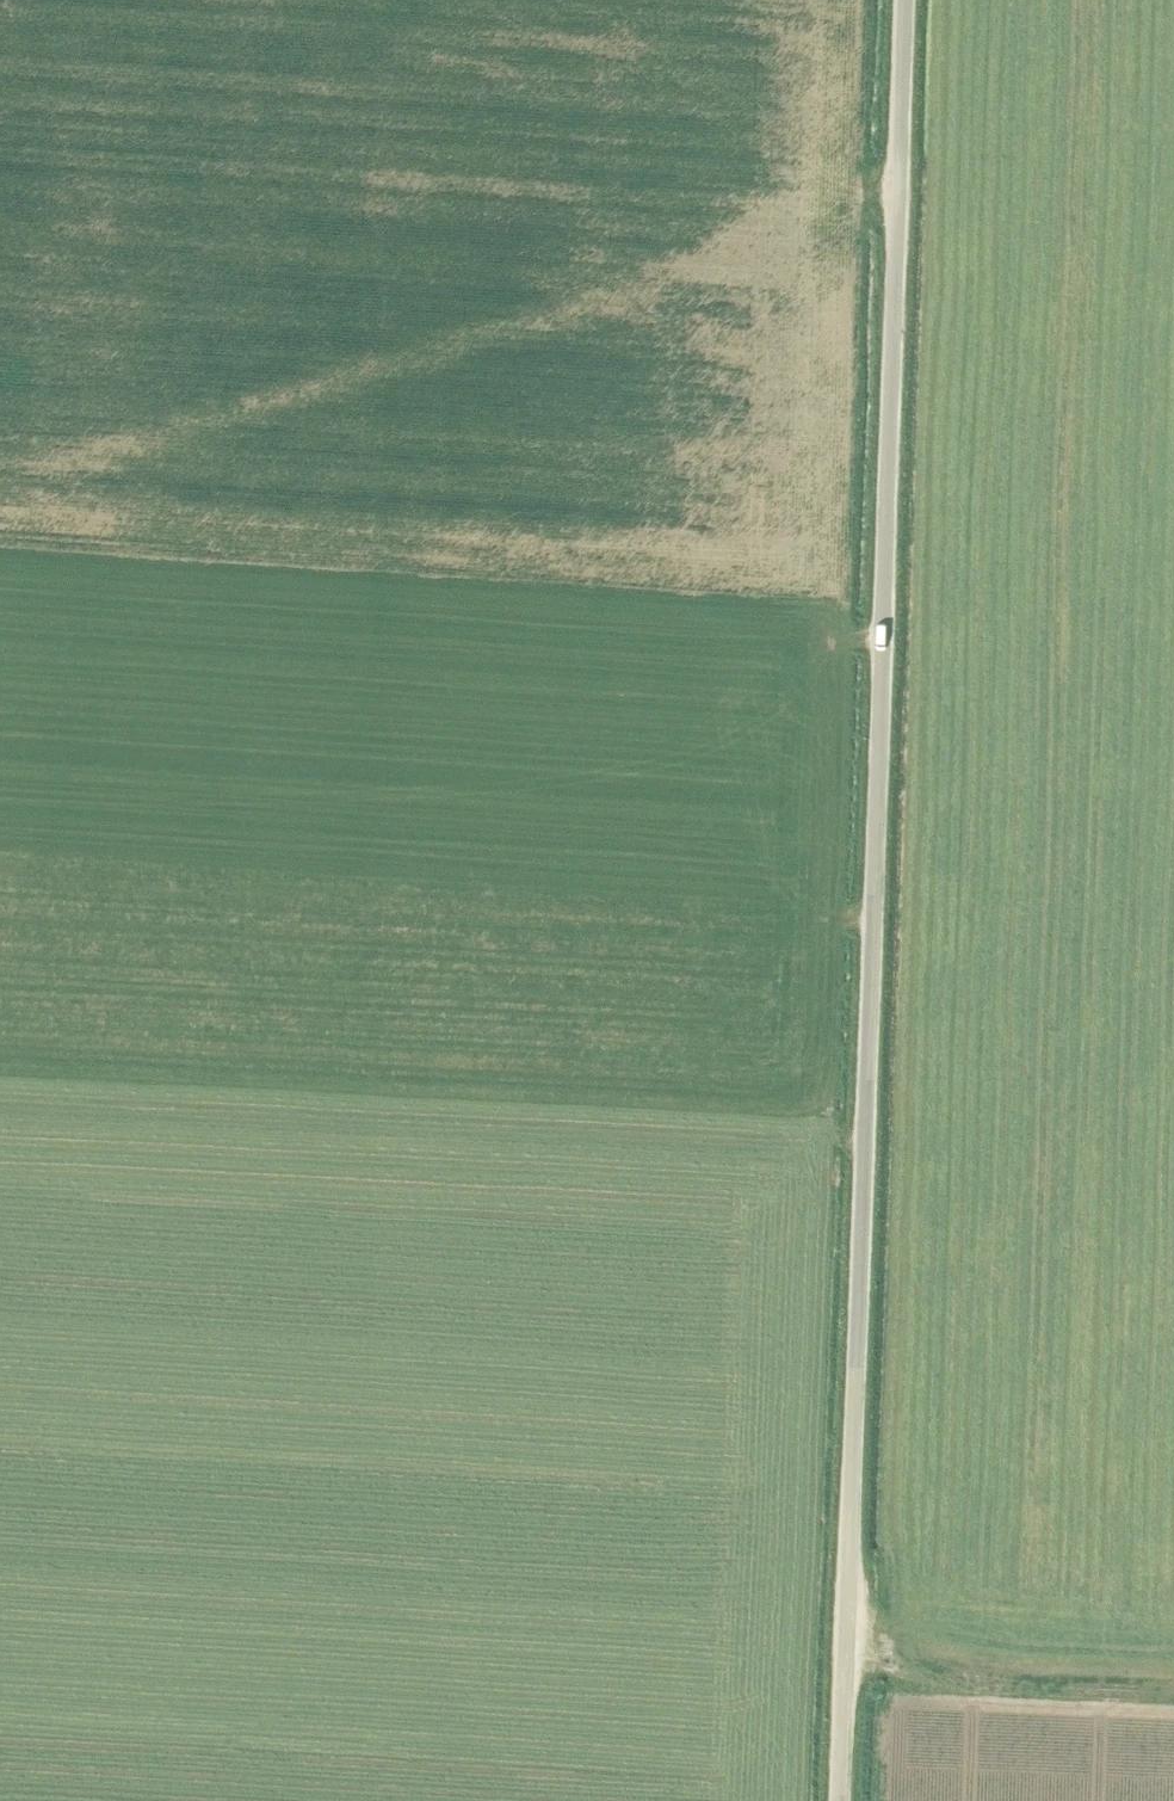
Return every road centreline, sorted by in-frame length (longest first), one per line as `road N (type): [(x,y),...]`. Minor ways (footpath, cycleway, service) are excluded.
road 1 (unclassified): [(842,1800),(906,0)]

